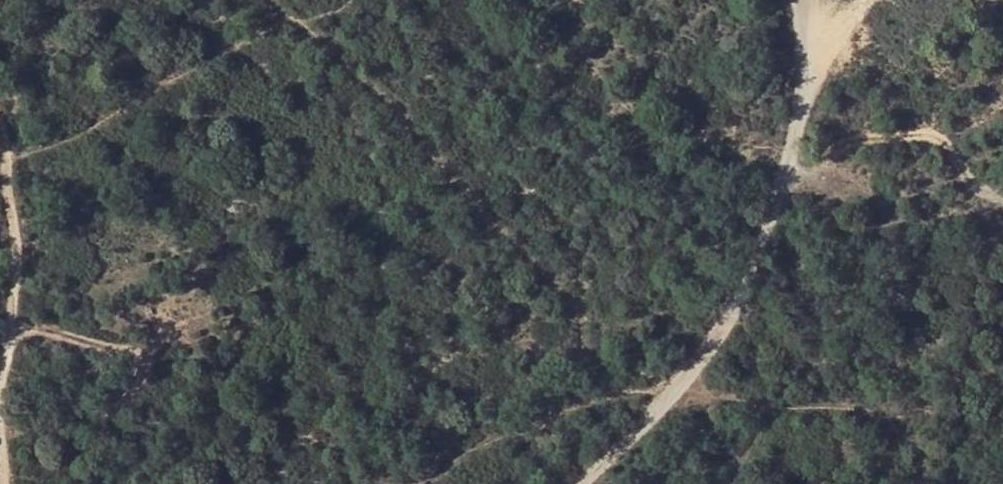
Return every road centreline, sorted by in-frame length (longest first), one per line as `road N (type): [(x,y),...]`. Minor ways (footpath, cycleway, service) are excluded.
road 1 (track): [(582,483),(679,393),(784,197),(804,0)]
road 2 (track): [(0,418),(17,298),(10,159),(0,119)]
road 3 (track): [(794,101),(876,0)]

